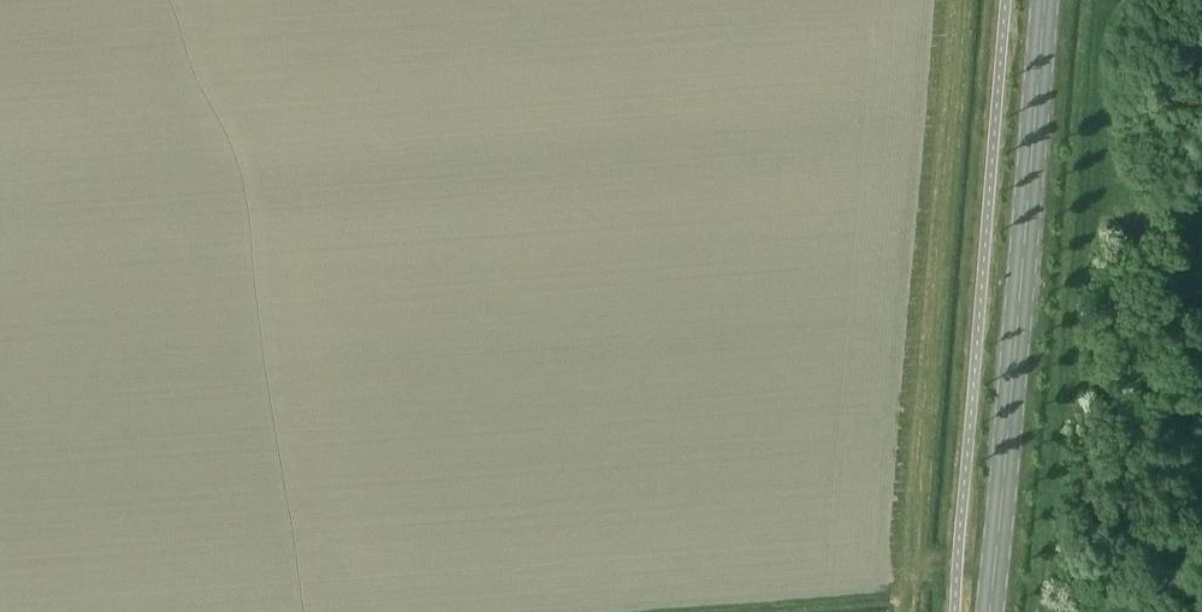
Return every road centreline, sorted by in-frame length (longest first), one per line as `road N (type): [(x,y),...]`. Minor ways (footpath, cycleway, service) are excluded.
road 1 (primary): [(983,611),(1041,0)]

